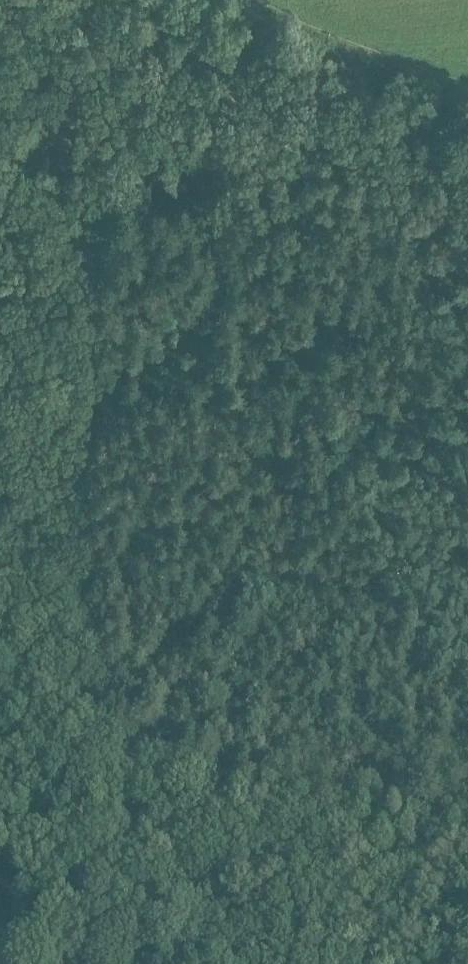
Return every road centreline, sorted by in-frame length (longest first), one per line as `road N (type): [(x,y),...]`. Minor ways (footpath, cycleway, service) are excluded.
road 1 (track): [(107,748),(124,184)]
road 2 (track): [(124,184),(270,183),(467,198)]
road 3 (track): [(250,0),(467,109)]
road 4 (track): [(0,619),(107,748)]

